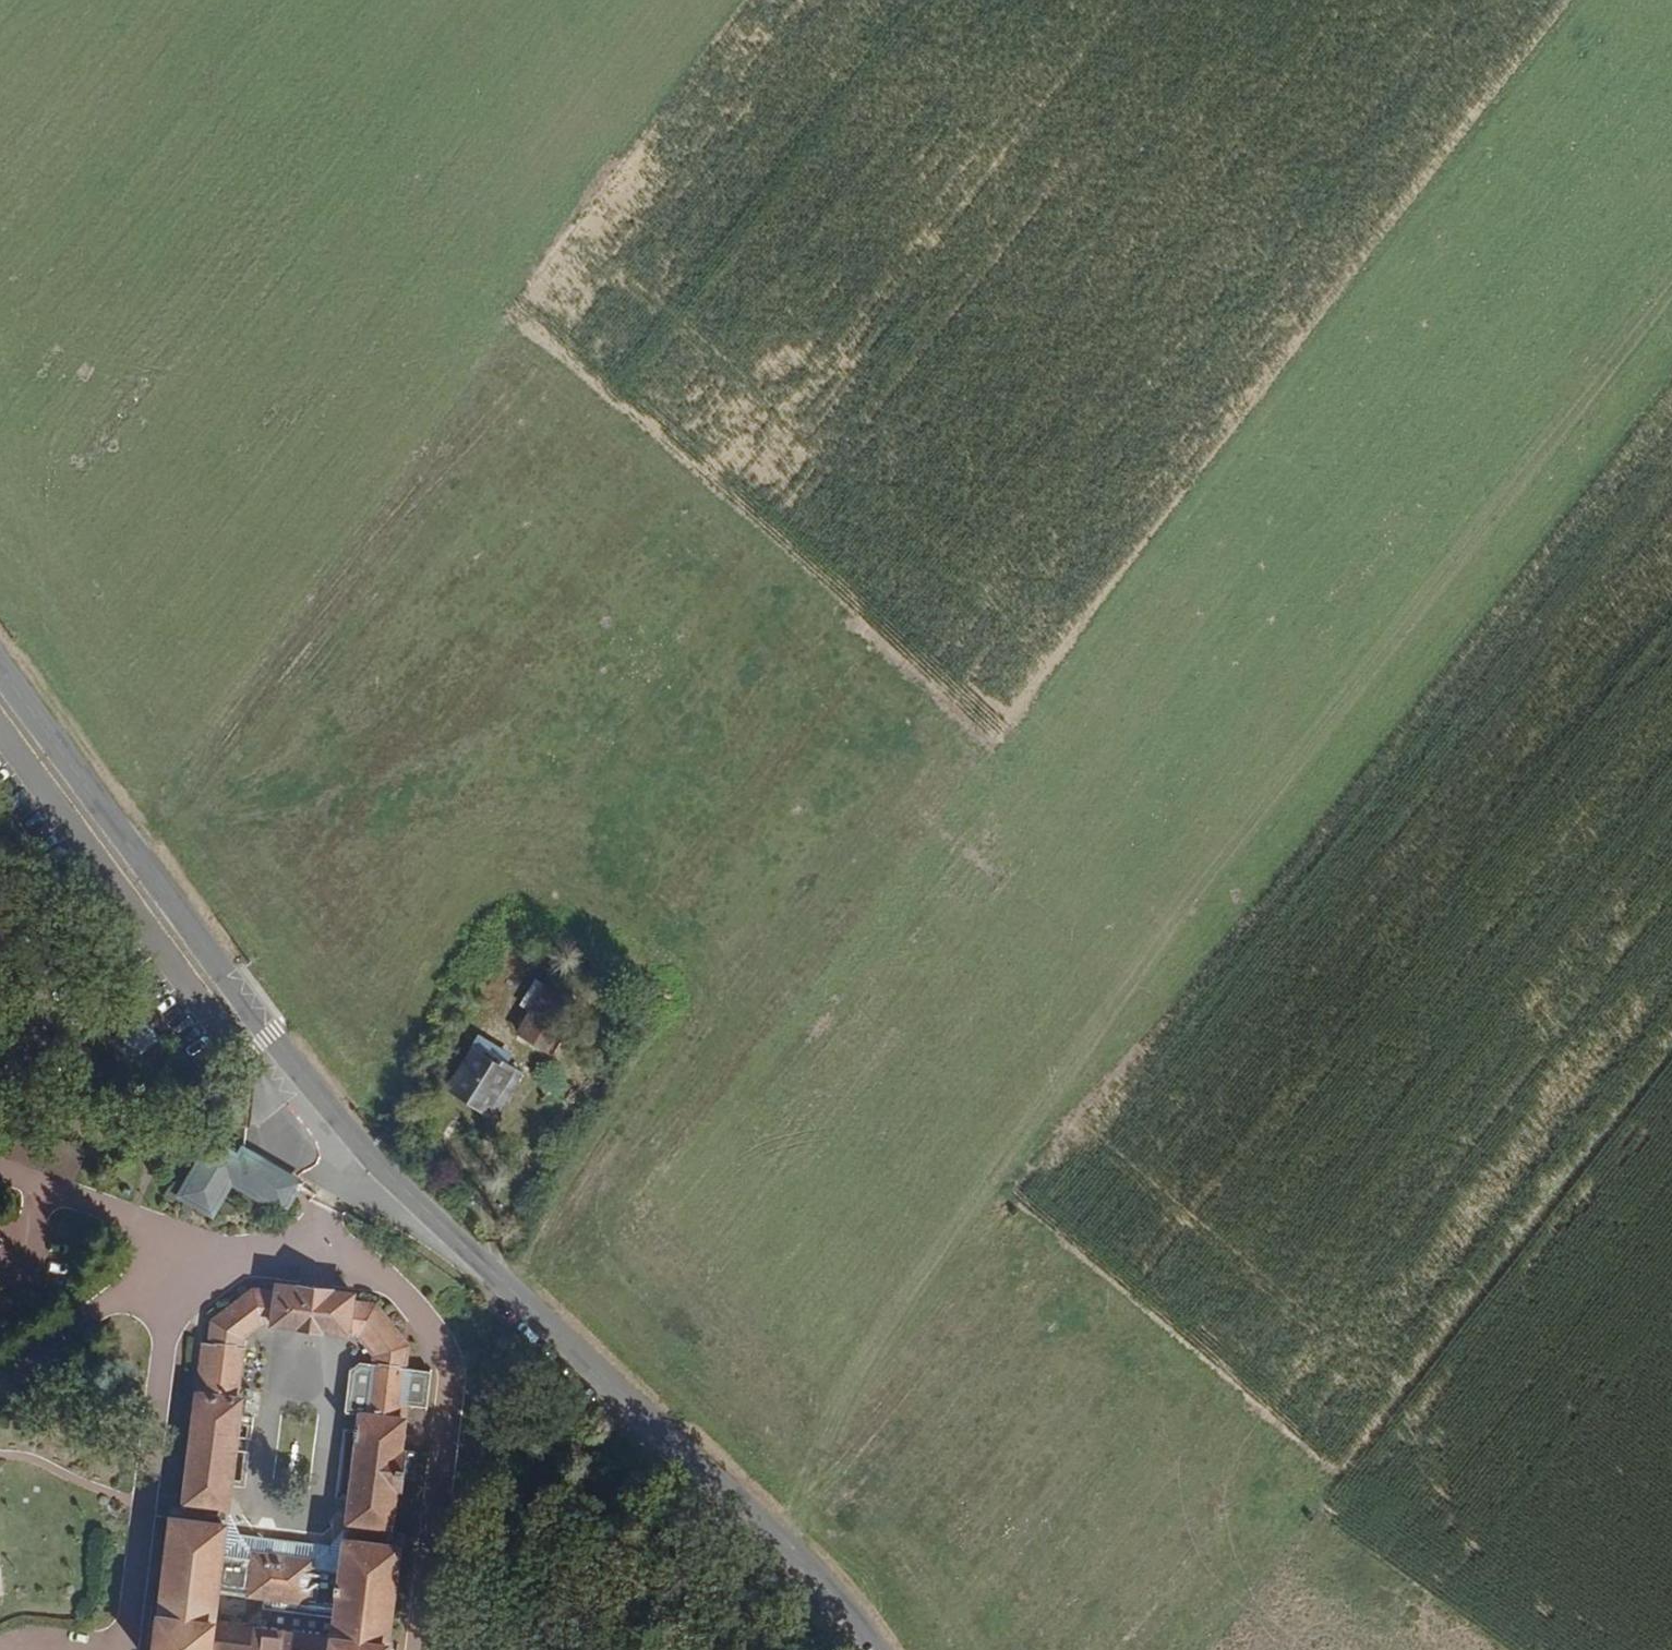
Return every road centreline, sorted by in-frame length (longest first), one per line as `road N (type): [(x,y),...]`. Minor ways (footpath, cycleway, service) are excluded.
road 1 (unclassified): [(0,667),(358,1152),(751,1511),(879,1649)]

